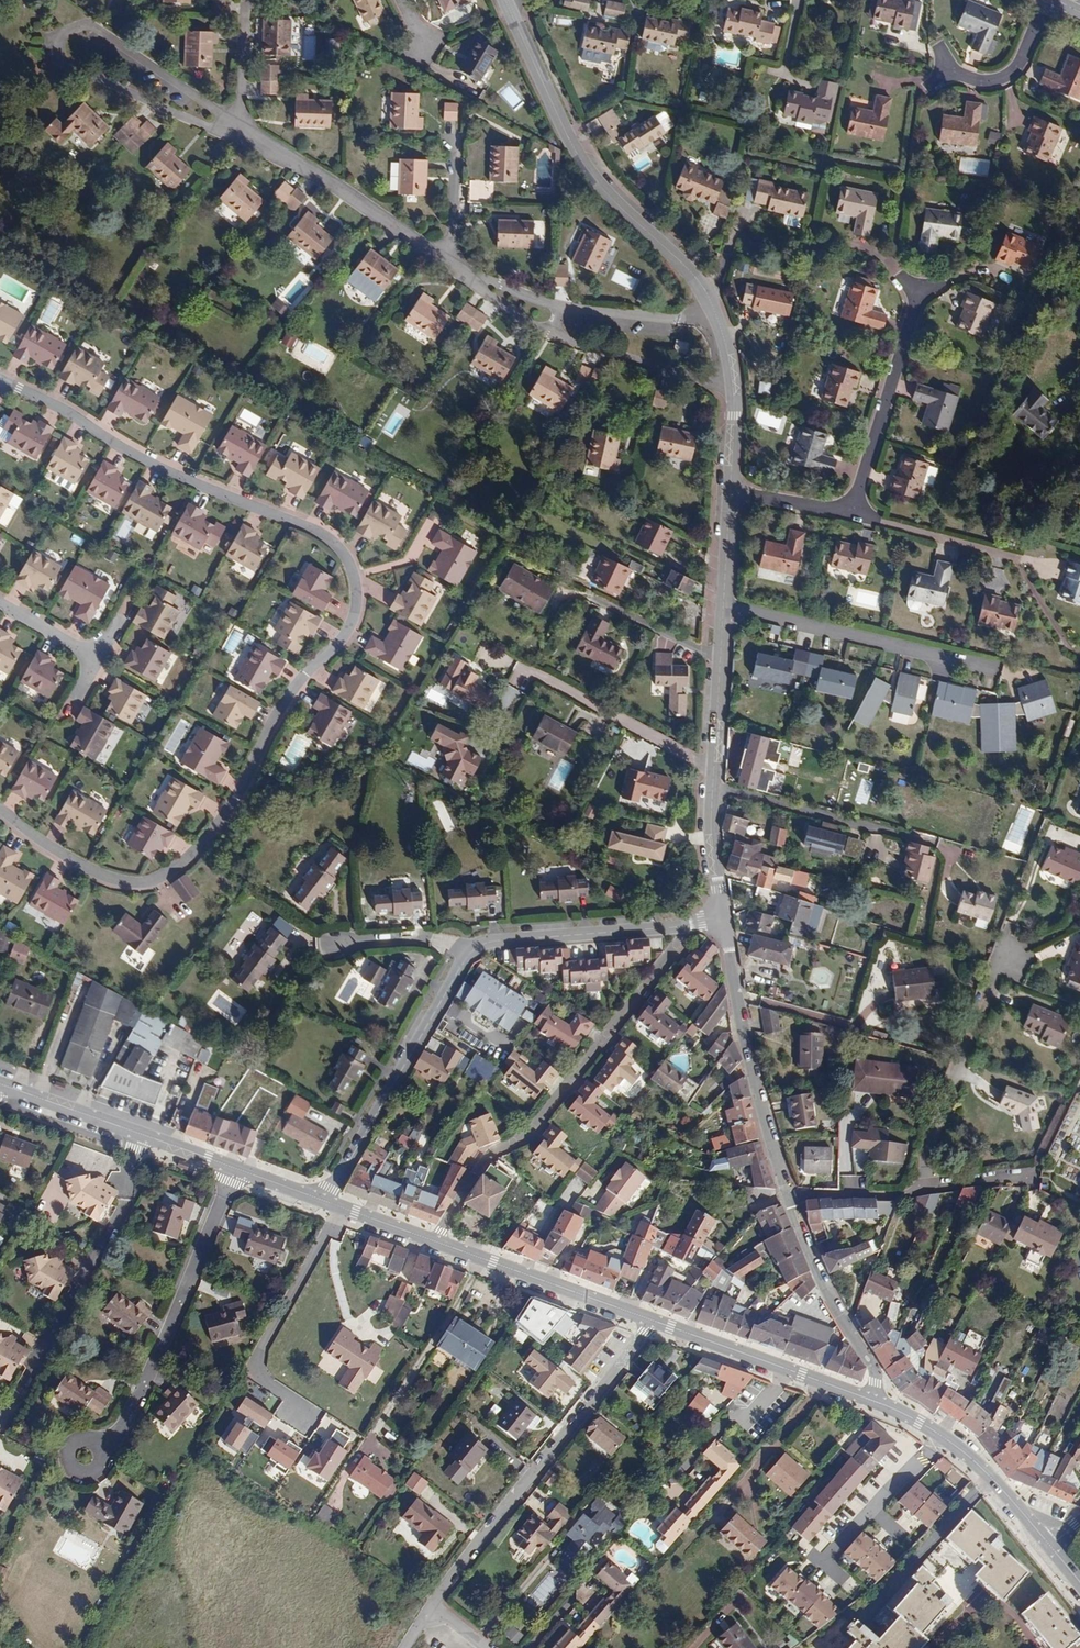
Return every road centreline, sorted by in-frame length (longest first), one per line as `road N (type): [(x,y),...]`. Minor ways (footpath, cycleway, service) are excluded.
road 1 (residential): [(0,382),(156,468),(329,539),(354,575),(358,609),(343,639),(286,700),(235,798),(163,877),(133,883),(100,875),(0,808)]
road 2 (residential): [(691,926),(529,1135),(486,1156),(435,1241)]
road 3 (residential): [(719,321),(681,264),(588,165),(504,0)]
road 4 (residential): [(654,1322),(428,1608)]
road 5 (tertiary): [(0,1085),(326,1201)]
road 6 (residential): [(1001,670),(724,605)]
road 7 (residential): [(326,1201),(467,955)]
road 8 (residential): [(789,1196),(724,923)]
road 9 (residential): [(851,515),(917,289),(896,267)]
road 10 (residential): [(1015,957),(995,973),(916,1193)]
road 11 (residential): [(340,1207),(257,1351),(263,1380),(313,1412)]
road 12 (residential): [(240,134),(79,25),(44,52)]
road 13 (tertiary): [(654,1322),(876,1401)]
road 14 (tertiary): [(435,1241),(654,1322)]
road 15 (residential): [(240,134),(437,258)]
road 16 (tertiary): [(876,1401),(962,1447),(1050,1545)]
road 17 (residential): [(467,955),(489,942),(691,926)]
road 18 (residential): [(932,844),(713,786)]
road 19 (residential): [(876,1401),(875,1371),(820,1276),(789,1196)]
road 20 (residential): [(44,52),(240,134)]
road 21 (residential): [(548,333),(738,393)]
road 22 (residential): [(537,675),(714,765)]
road 23 (residential): [(1054,0),(1019,66),(1003,80),(945,77),(924,86)]
road 24 (residential): [(851,515),(1016,561)]
road 25 (residential): [(719,321),(558,308)]
road 26 (residential): [(590,600),(720,659)]
road 27 (residential): [(724,923),(713,786)]
road 28 (residential): [(467,955),(437,938),(336,944)]
road 29 (residential): [(916,1193),(789,1196)]
road 30 (residential): [(240,134),(242,9)]
road 31 (residential): [(437,258),(450,236),(452,138)]
road 32 (residential): [(731,498),(851,515)]

